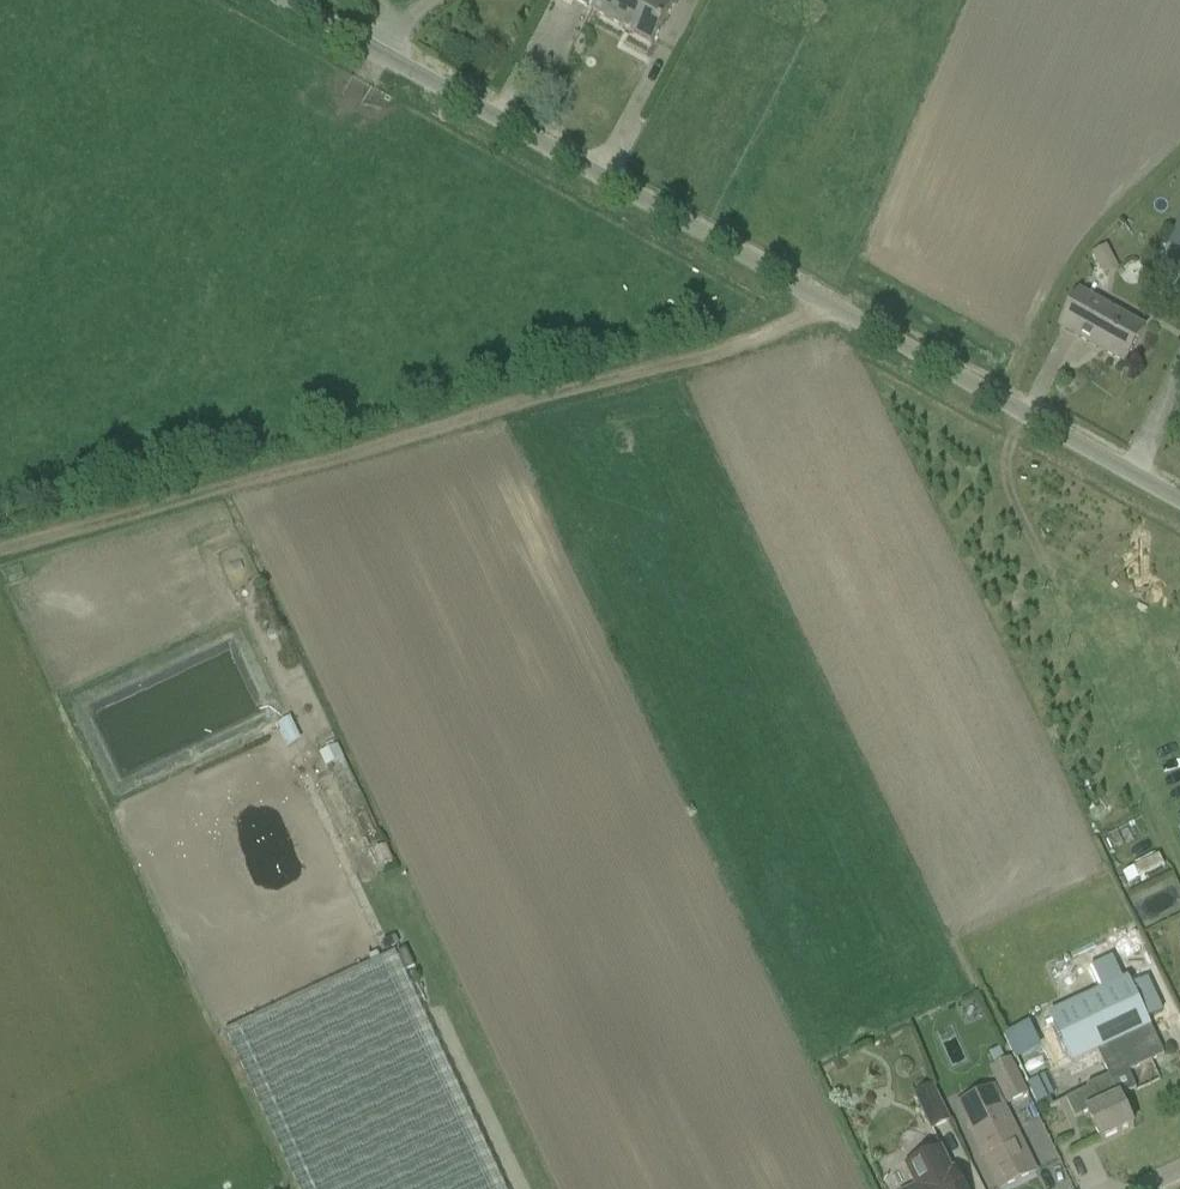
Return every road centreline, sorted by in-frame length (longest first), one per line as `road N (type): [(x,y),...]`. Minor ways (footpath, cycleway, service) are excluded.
road 1 (unclassified): [(1179,502),(288,0)]
road 2 (track): [(0,537),(798,325),(833,309)]

